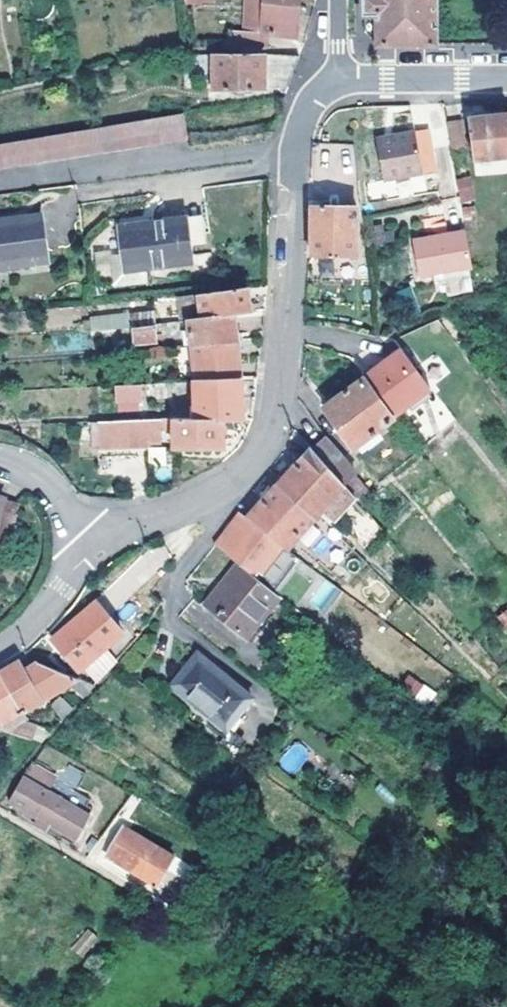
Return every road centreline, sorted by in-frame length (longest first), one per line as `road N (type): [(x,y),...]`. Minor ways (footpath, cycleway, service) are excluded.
road 1 (residential): [(95,539),(138,515),(202,499),(245,469),(269,438),(281,403),(295,158),(318,70)]
road 2 (residential): [(318,70),(506,73)]
road 3 (residential): [(95,539),(47,616),(0,651)]
road 4 (residential): [(0,454),(38,469),(95,539)]

